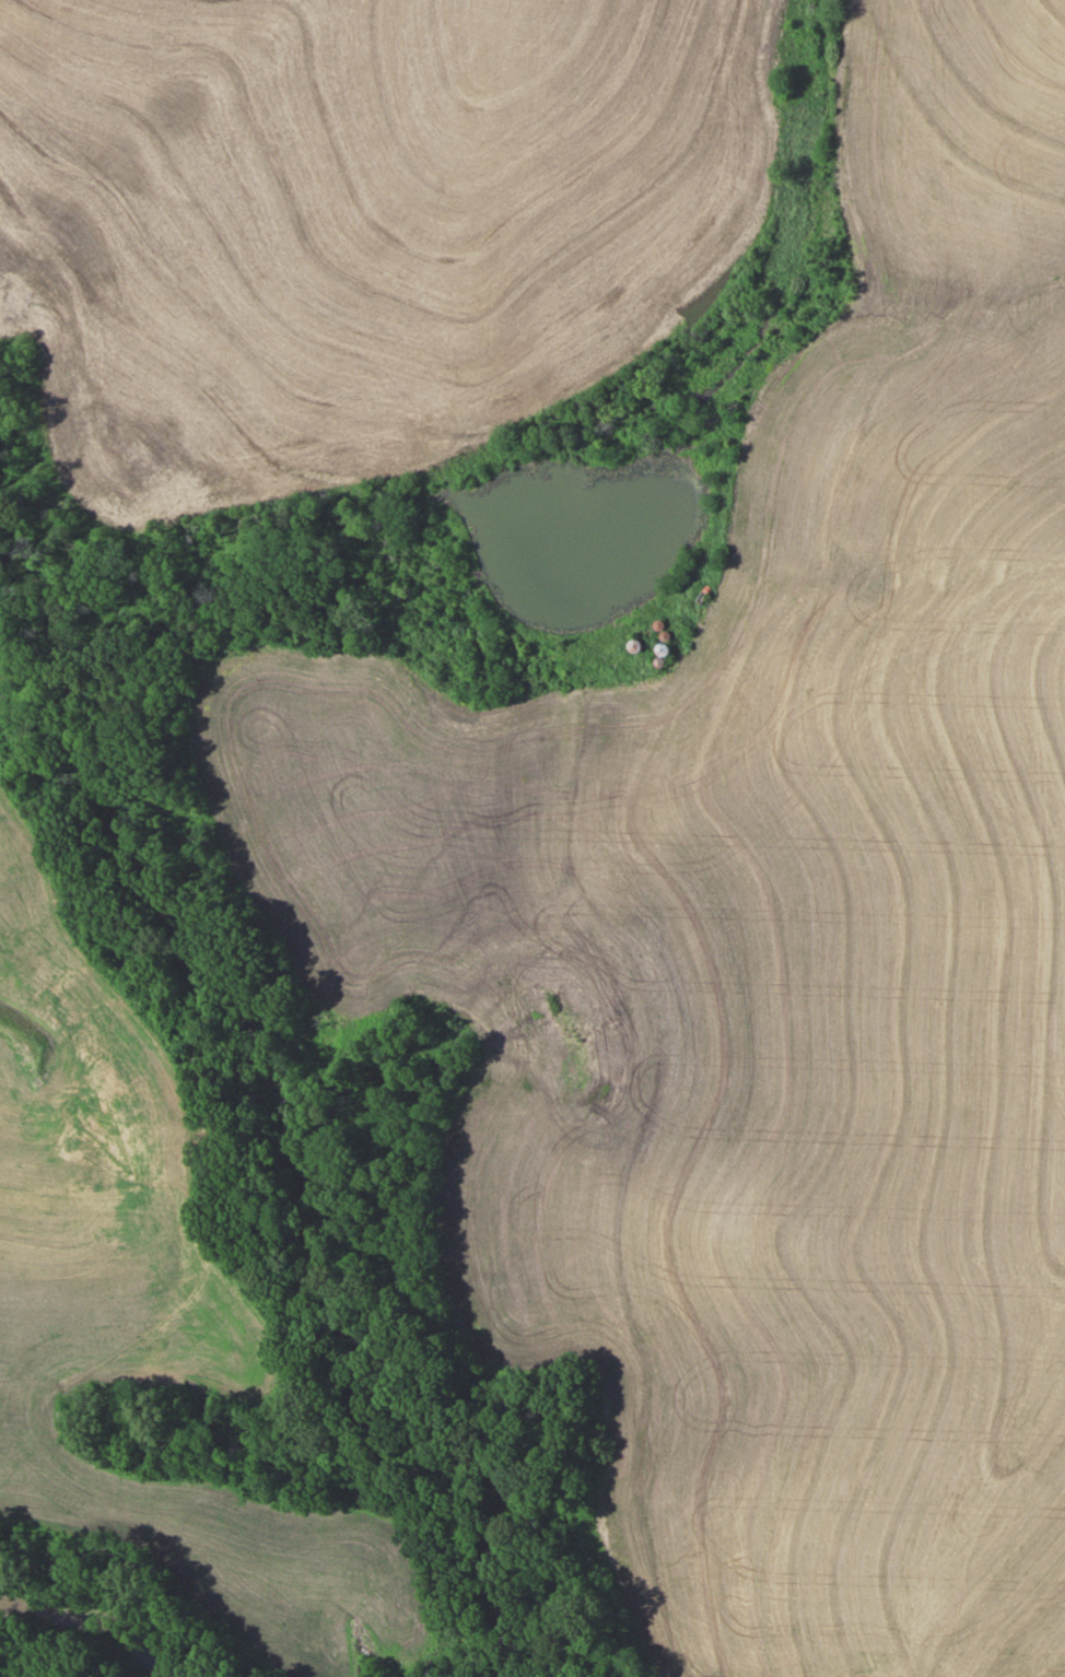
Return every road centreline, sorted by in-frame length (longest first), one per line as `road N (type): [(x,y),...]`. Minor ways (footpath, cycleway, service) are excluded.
road 1 (residential): [(709,595),(787,578),(1064,567)]

